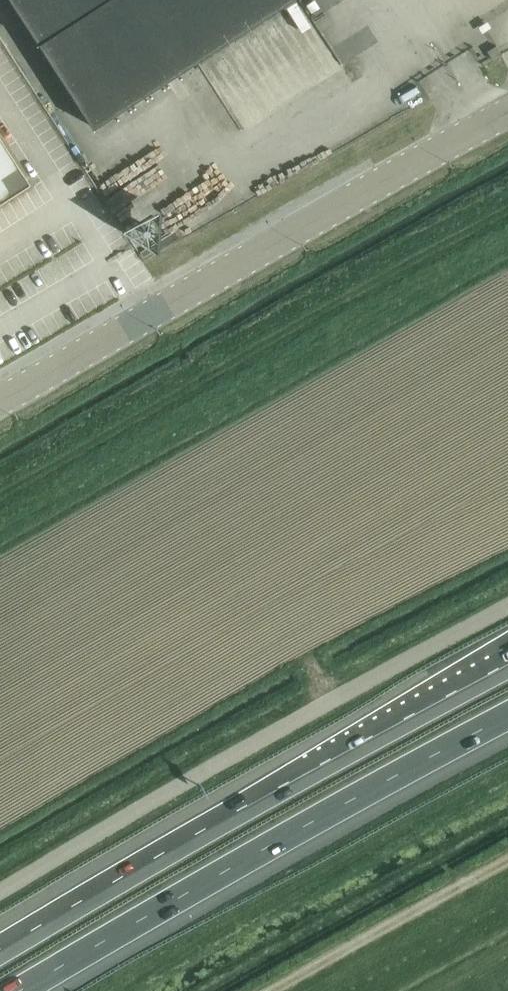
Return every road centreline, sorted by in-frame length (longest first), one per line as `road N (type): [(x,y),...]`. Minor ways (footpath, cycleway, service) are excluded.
road 1 (unclassified): [(0,402),(507,111)]
road 2 (unclassified): [(0,891),(507,607)]
road 3 (motorway): [(507,665),(0,948)]
road 4 (motorway): [(18,990),(507,714)]

